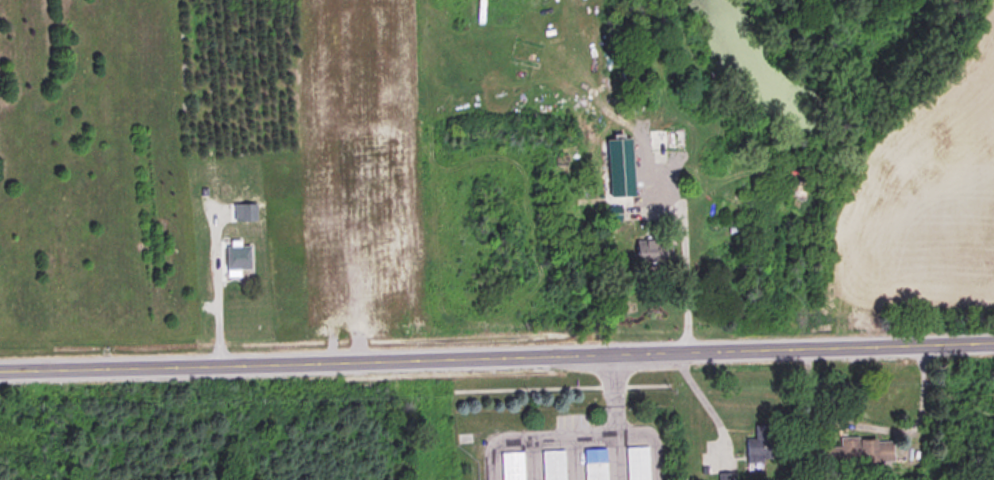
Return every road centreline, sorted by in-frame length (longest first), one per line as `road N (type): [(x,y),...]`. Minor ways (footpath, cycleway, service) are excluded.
road 1 (tertiary): [(0,365),(993,338)]

